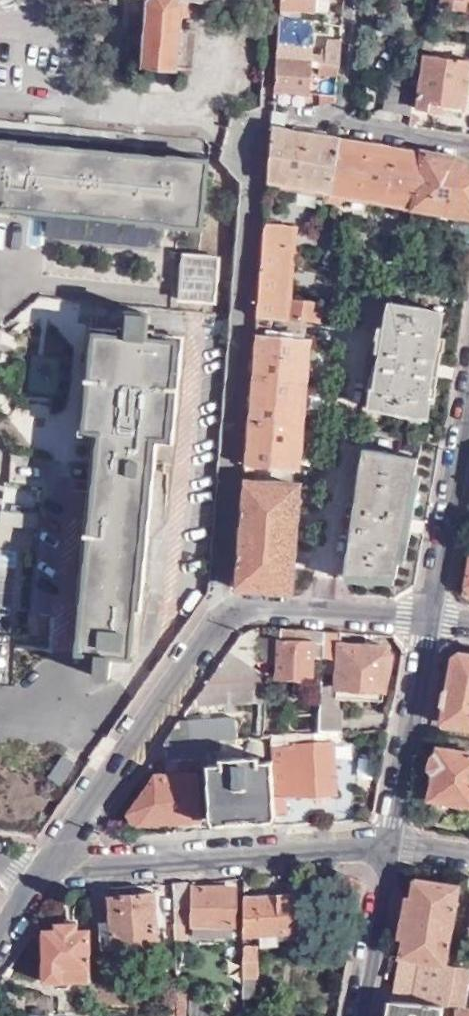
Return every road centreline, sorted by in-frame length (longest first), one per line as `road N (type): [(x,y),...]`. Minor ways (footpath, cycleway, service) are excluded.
road 1 (residential): [(42,868),(218,610),(423,619)]
road 2 (residential): [(42,868),(382,845)]
road 3 (residential): [(382,845),(423,619)]
road 4 (residential): [(423,619),(468,416)]
road 5 (residential): [(356,1015),(382,845)]
road 6 (residential): [(345,121),(468,146)]
road 7 (residential): [(345,121),(356,0)]

